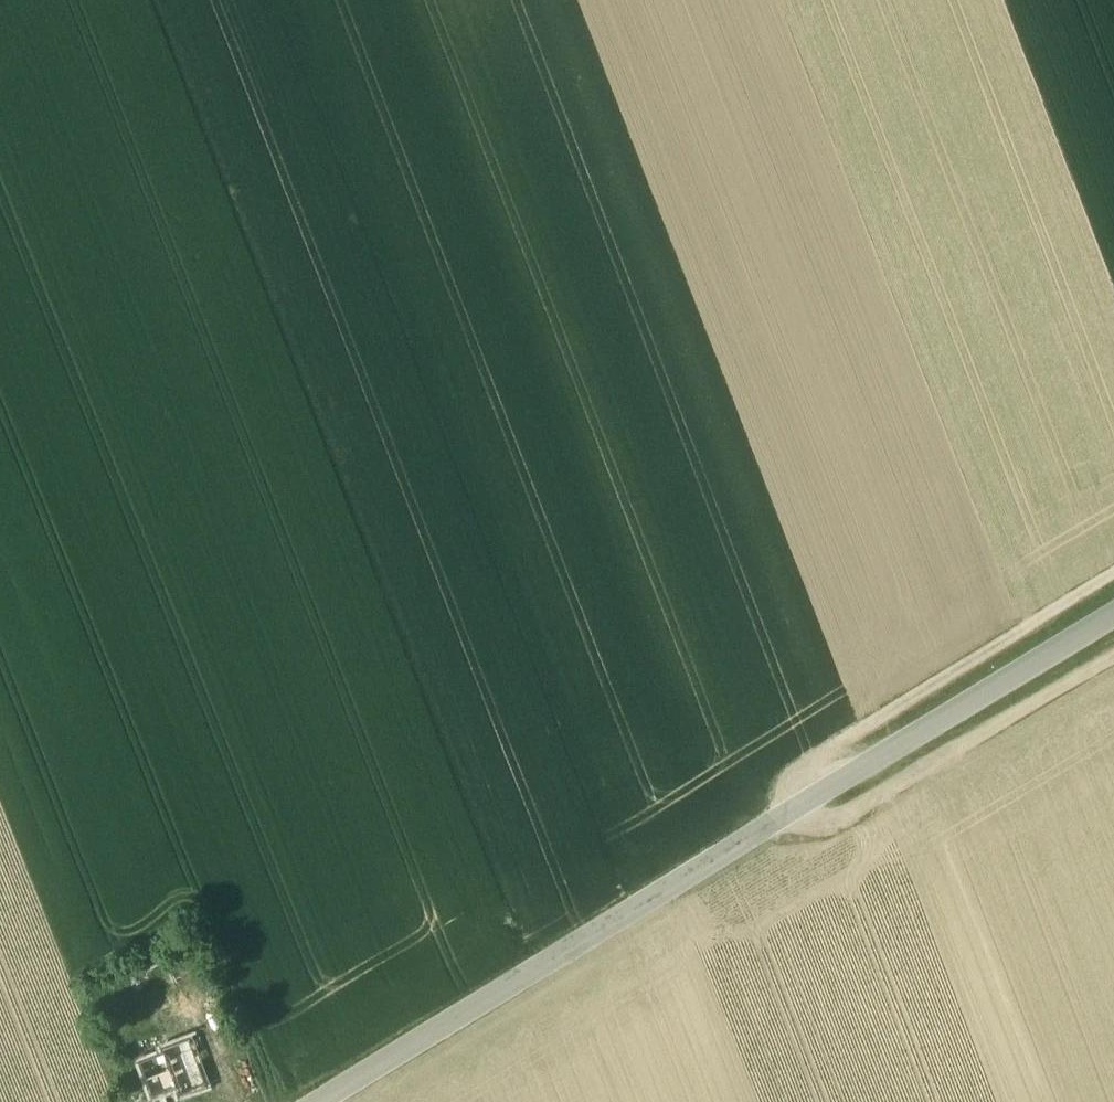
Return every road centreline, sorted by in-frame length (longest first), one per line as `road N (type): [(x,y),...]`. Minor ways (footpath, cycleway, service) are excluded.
road 1 (unclassified): [(1113,619),(320,1101)]
road 2 (track): [(1113,572),(799,771),(804,806),(824,823),(853,812),(1113,656)]

